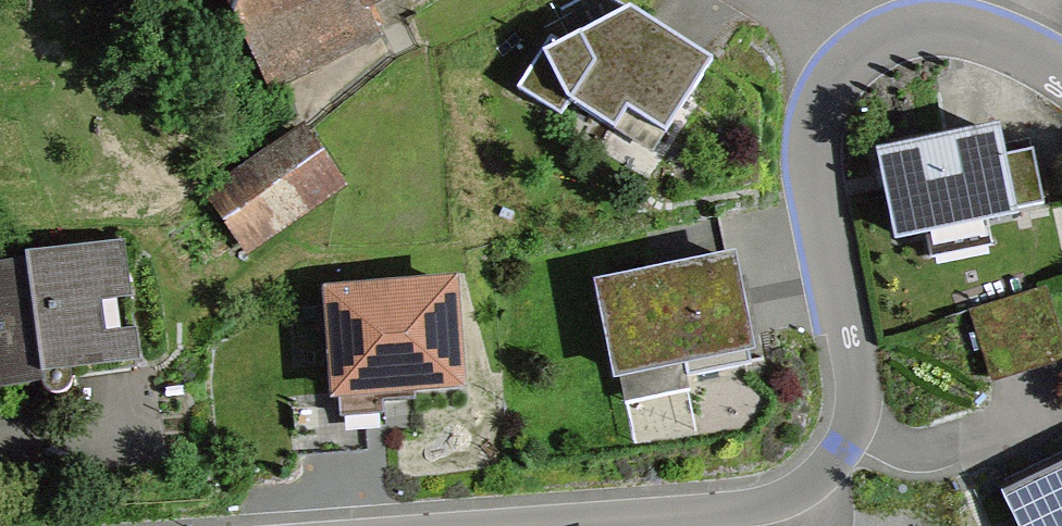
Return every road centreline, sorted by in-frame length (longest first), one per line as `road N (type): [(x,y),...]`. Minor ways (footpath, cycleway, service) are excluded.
road 1 (residential): [(856,52),(817,120),(814,171),(857,388),(837,459),(802,491)]
road 2 (residential): [(802,491),(743,509),(513,525)]
road 3 (residential): [(1061,73),(1011,41),(932,23),(887,33),(856,52)]

